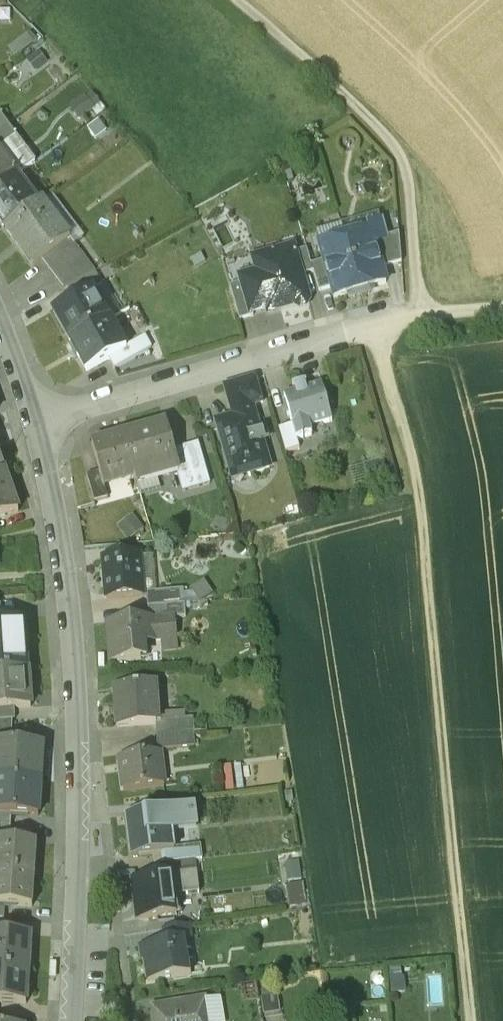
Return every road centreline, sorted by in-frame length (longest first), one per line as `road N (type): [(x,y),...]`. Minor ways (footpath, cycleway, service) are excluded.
road 1 (track): [(372,329),(420,491),(470,1020)]
road 2 (residential): [(71,1020),(72,647),(40,425)]
road 3 (track): [(239,0),(402,162),(420,316)]
road 4 (residential): [(40,425),(348,335)]

